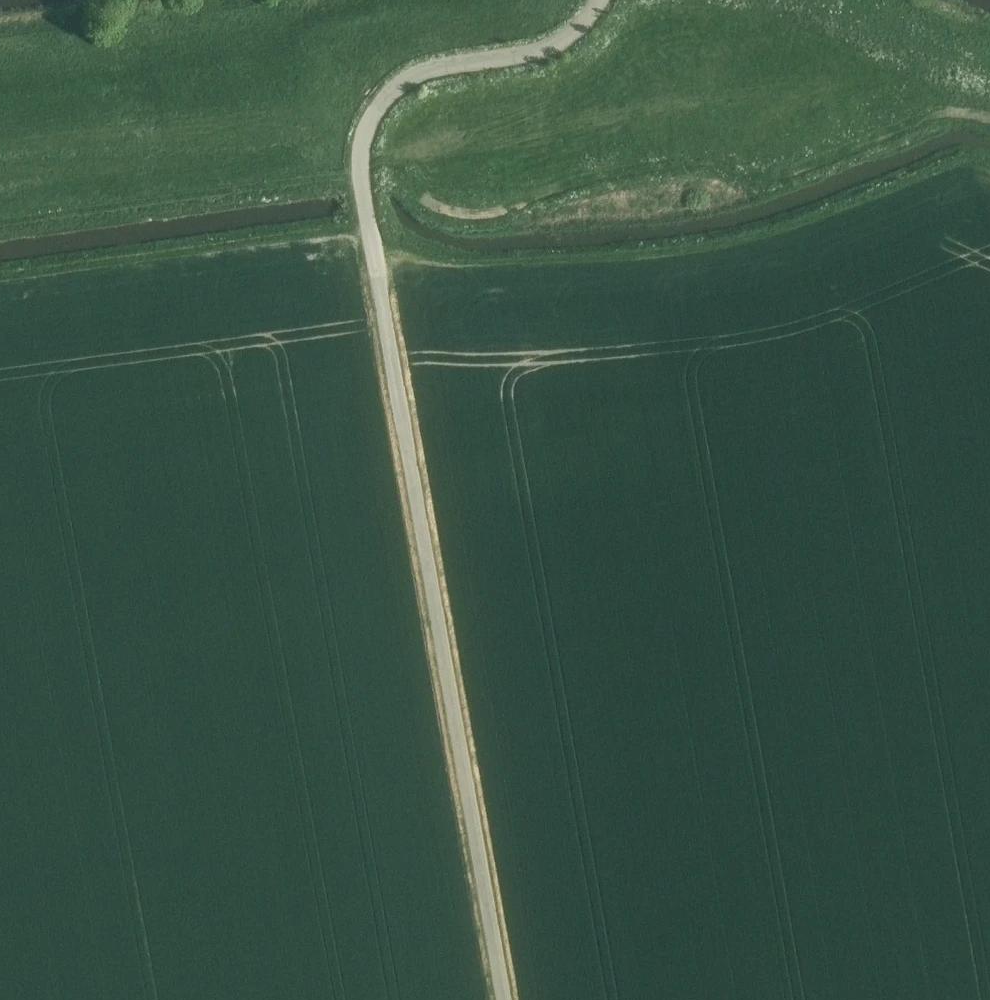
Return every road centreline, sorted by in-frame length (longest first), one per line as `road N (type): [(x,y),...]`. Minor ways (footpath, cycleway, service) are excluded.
road 1 (unclassified): [(504,999),(360,160),(369,123),(400,83),(430,69),(547,49),(583,26),(601,0)]

